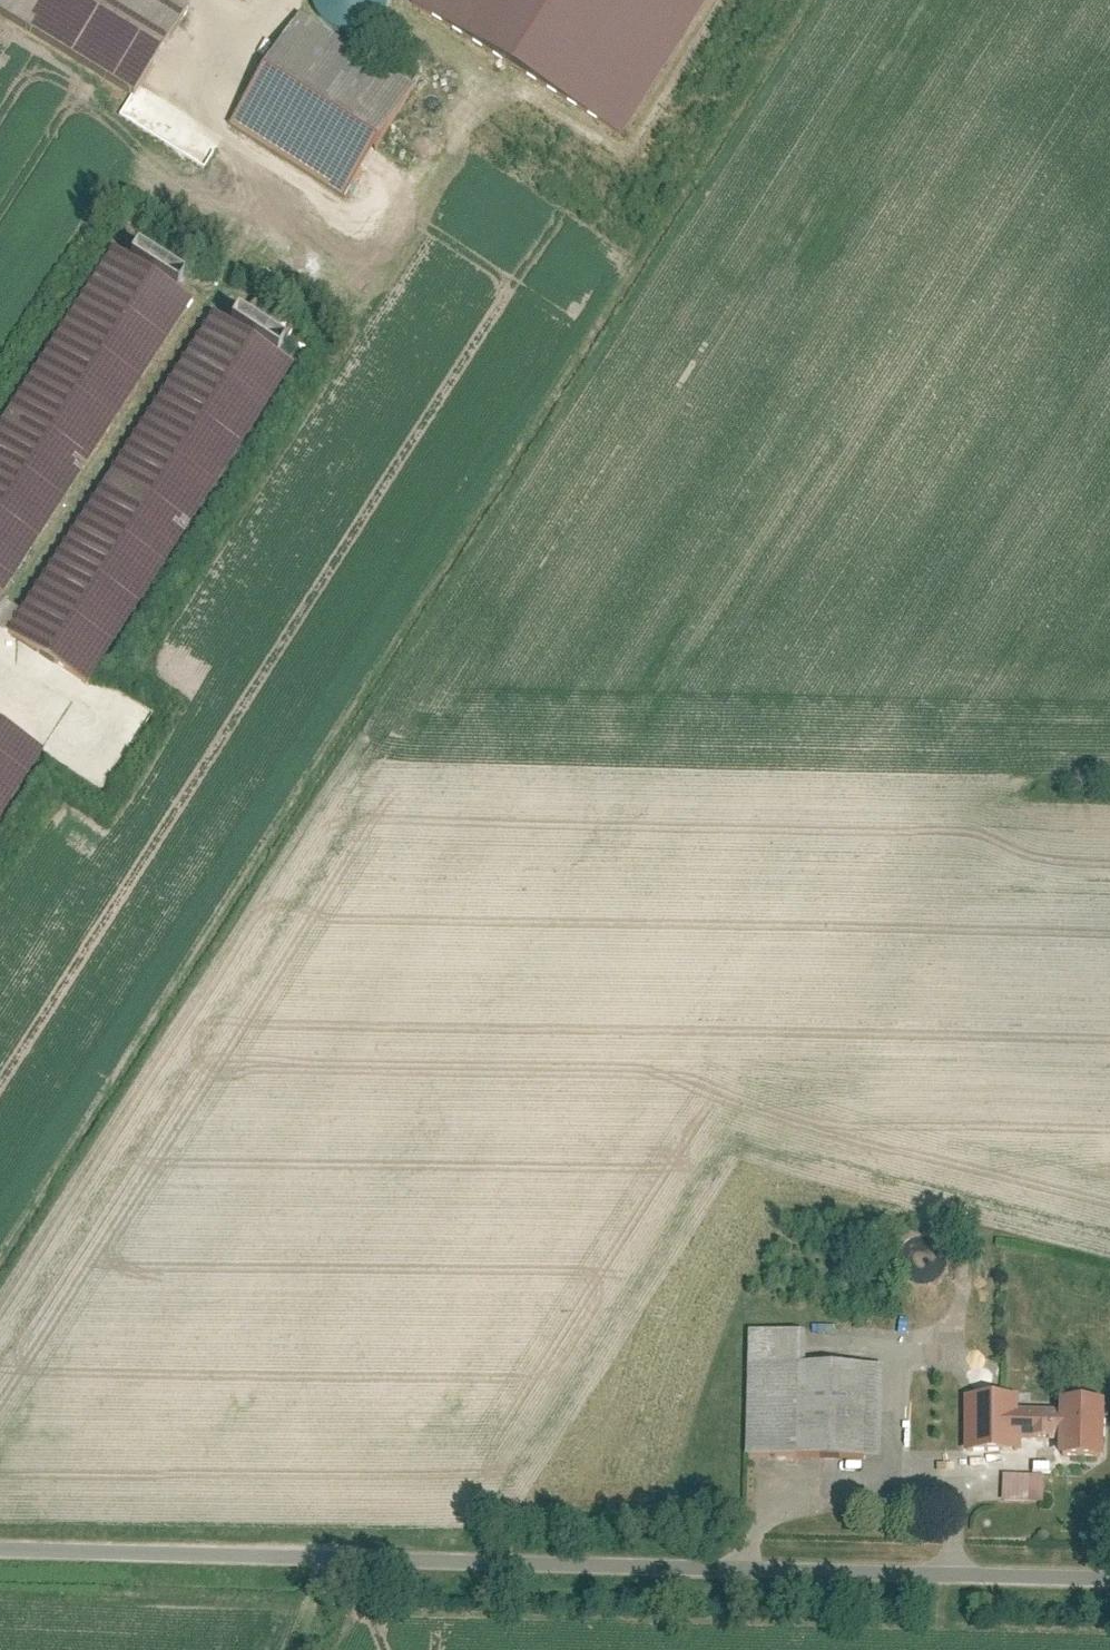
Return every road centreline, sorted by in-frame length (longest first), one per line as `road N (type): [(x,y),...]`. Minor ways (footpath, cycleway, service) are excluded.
road 1 (residential): [(1109,1582),(0,1550)]

